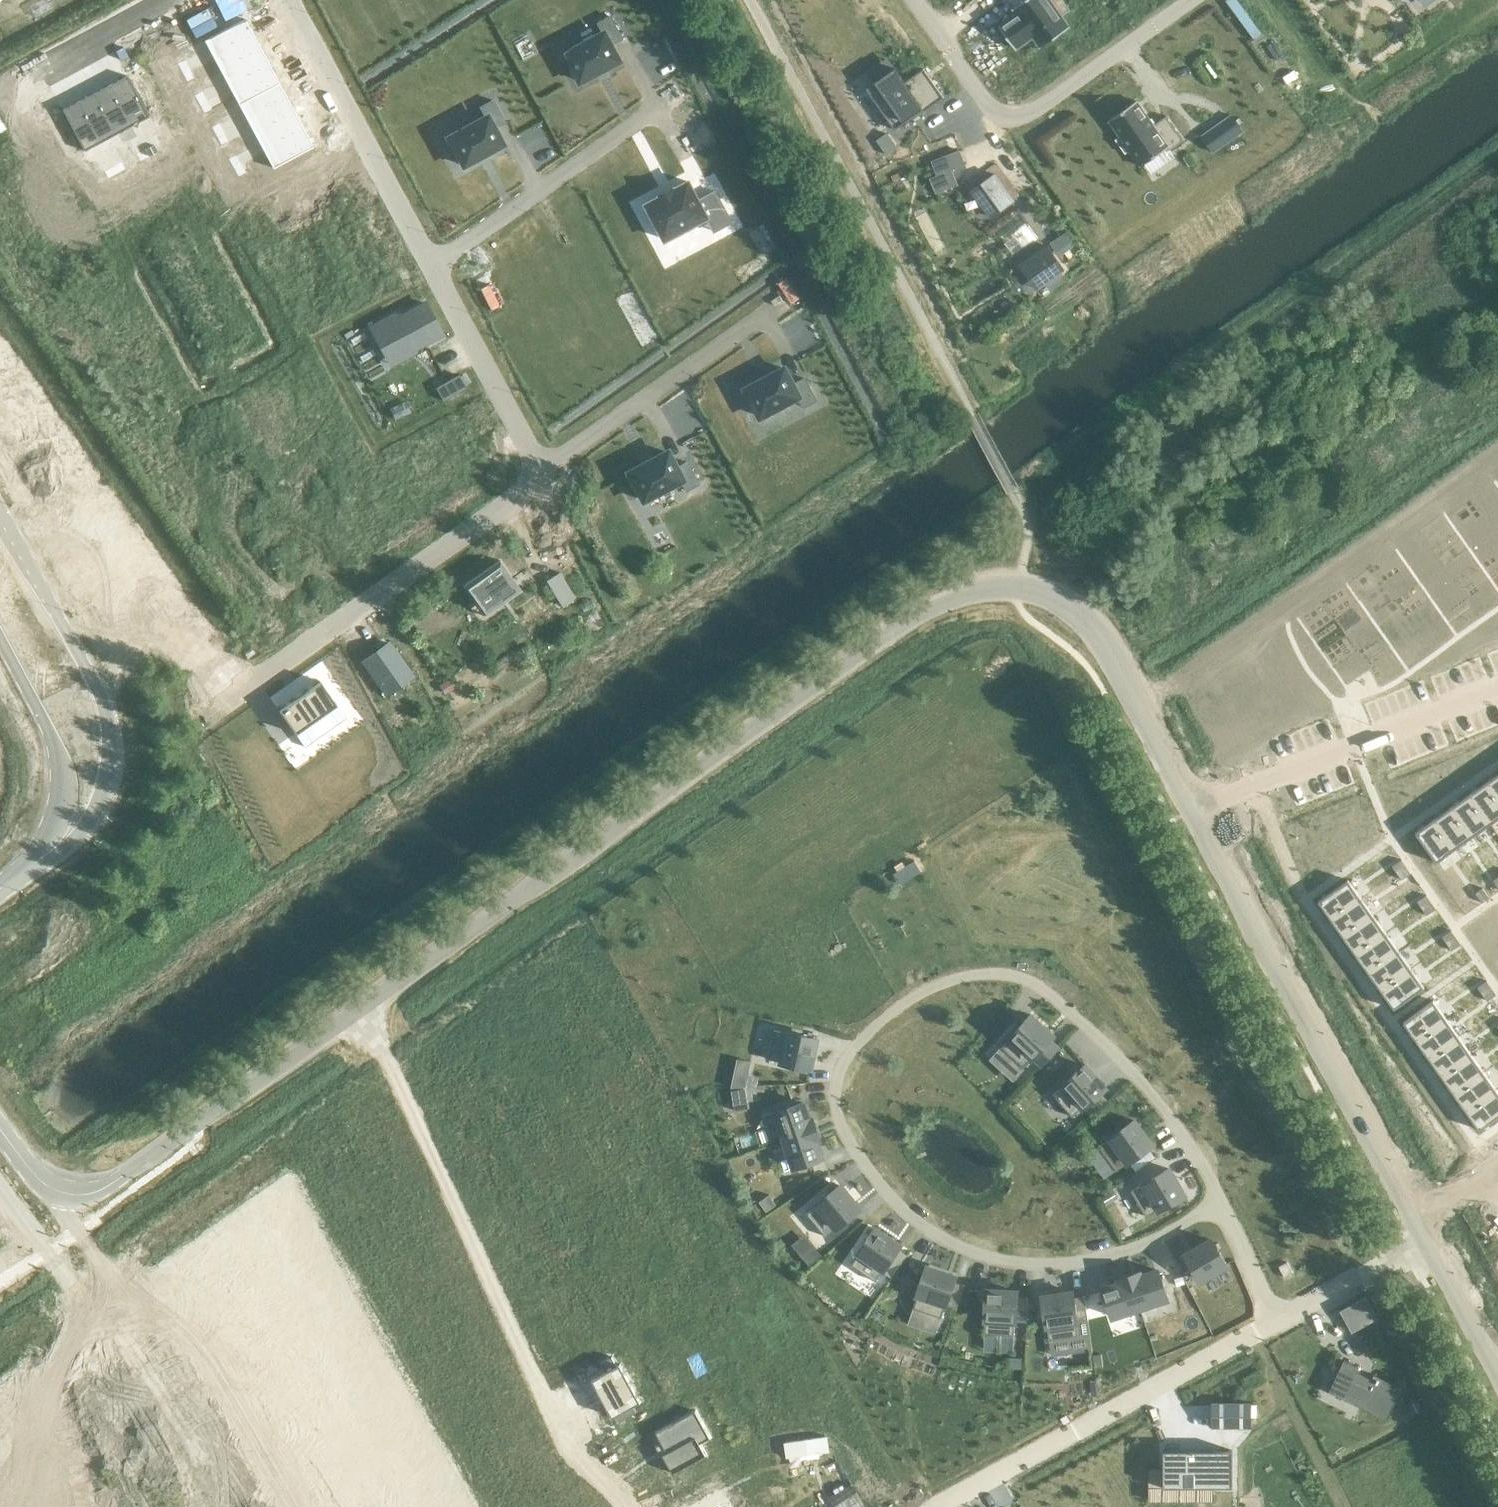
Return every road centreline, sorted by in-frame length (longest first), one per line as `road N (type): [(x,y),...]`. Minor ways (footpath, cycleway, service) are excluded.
road 1 (tertiary): [(1196,812),(1105,646),(1069,605),(985,589),(934,604),(210,1114)]
road 2 (residential): [(1220,1206),(1191,1146),(1136,1072),(1079,1015),(1009,972),(982,969),(900,1003),(839,1074),(847,1132),(869,1169),(919,1223),(986,1255),(1041,1265),(1106,1258),(1166,1235)]
road 3 (tertiary): [(1427,1243),(1196,812)]
road 4 (tertiary): [(422,1506),(210,1114)]
road 5 (residential): [(214,718),(532,487),(535,474)]
road 6 (tertiary): [(150,1158),(337,1506)]
road 7 (residential): [(1281,1320),(937,1506)]
road 8 (tertiary): [(50,851),(74,832),(98,795),(108,750),(101,698),(0,512)]
road 9 (residential): [(1194,0),(1015,120),(994,112),(914,0)]
road 10 (residential): [(1196,812),(1497,688)]
road 11 (residential): [(429,270),(288,0)]
road 12 (residential): [(651,114),(429,270)]
road 13 (residential): [(535,474),(742,335)]
road 14 (residential): [(535,474),(429,270)]
road 15 (tertiary): [(0,639),(53,746),(61,807),(50,851)]
road 16 (tertiary): [(150,1158),(106,1189),(79,1195),(37,1178),(0,1127)]
road 17 (residential): [(1427,1243),(1281,1320)]
road 18 (residential): [(18,83),(149,0)]
road 19 (tertiary): [(1497,1371),(1427,1243)]
road 20 (residential): [(1281,1320),(1220,1206)]

